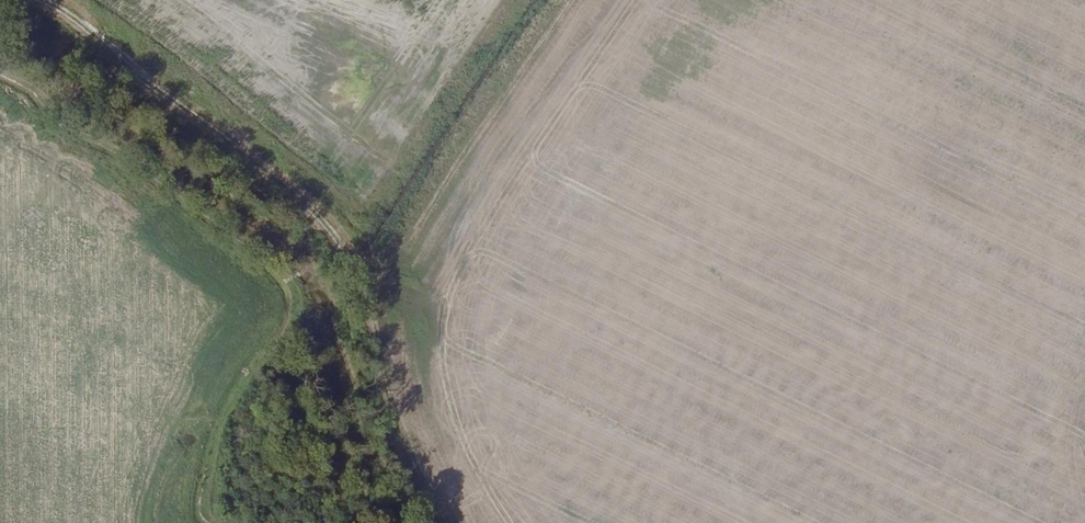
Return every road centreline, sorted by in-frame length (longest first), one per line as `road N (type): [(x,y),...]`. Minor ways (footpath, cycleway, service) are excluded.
road 1 (track): [(46,0),(268,171),(374,275)]

